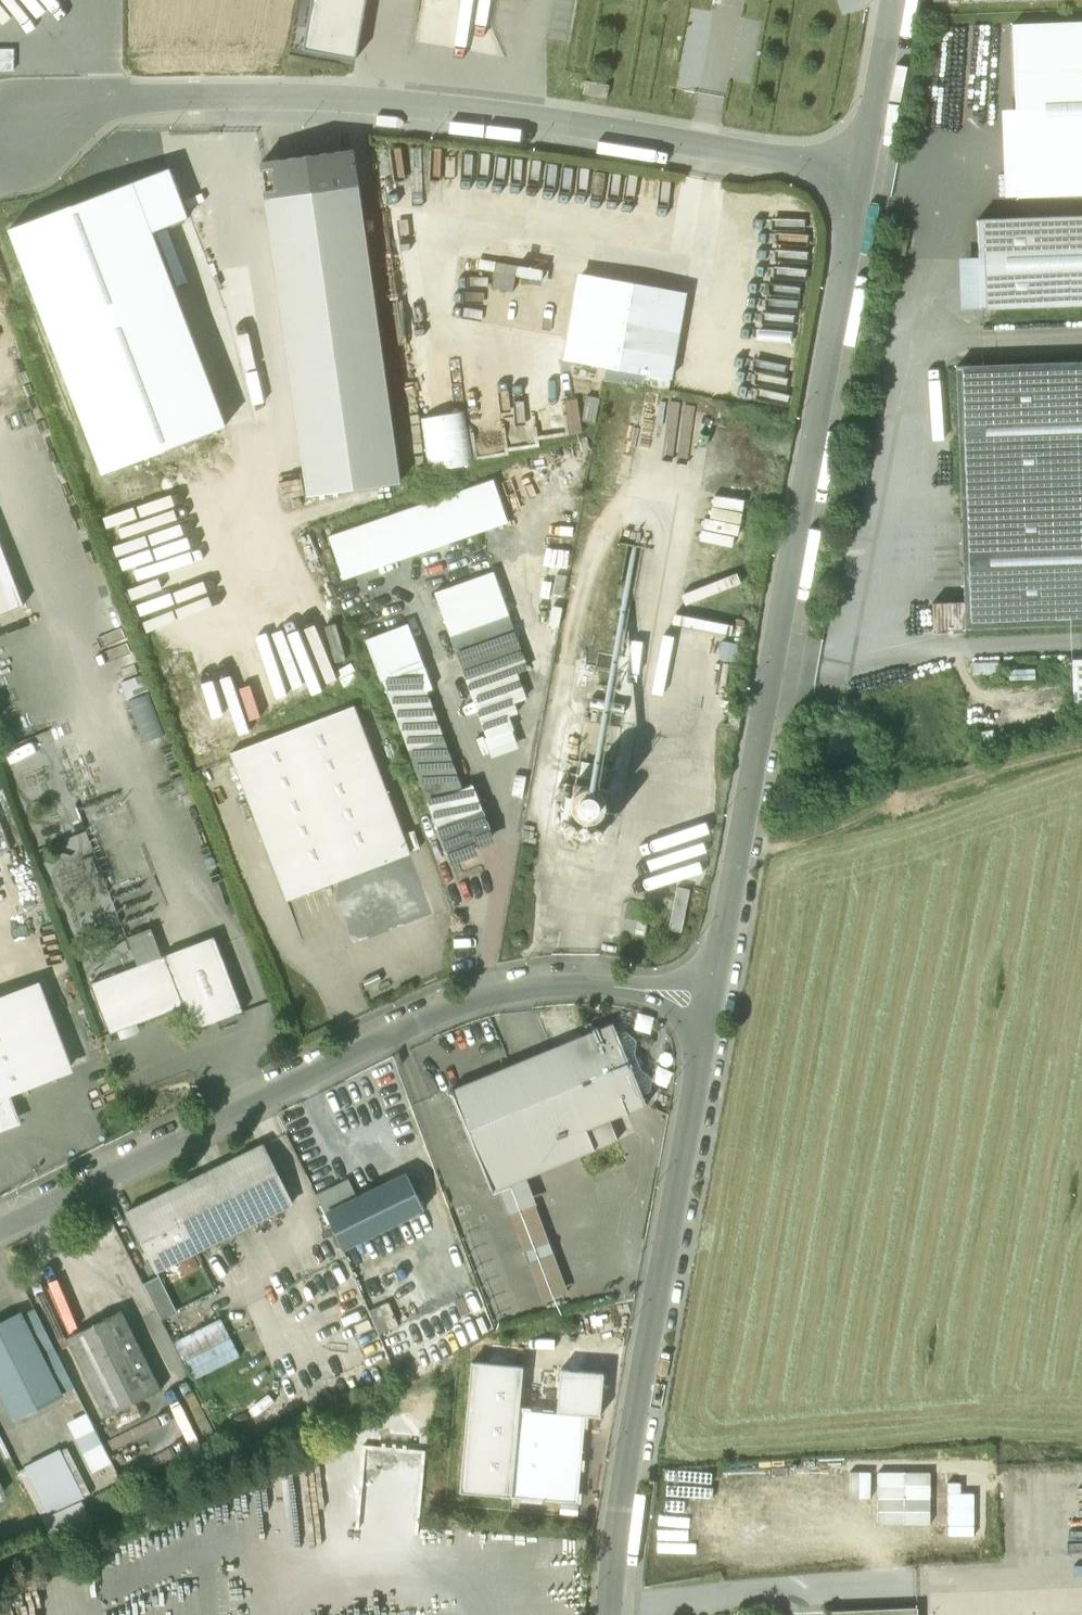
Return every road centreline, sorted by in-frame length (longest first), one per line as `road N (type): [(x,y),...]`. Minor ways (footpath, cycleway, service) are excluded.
road 1 (unclassified): [(860,173),(709,1014)]
road 2 (unclassified): [(24,131),(123,106),(220,97),(440,106),(860,173)]
road 3 (residential): [(709,1014),(648,993),(507,994),(383,1043),(0,1231)]
road 4 (unclassified): [(709,1014),(629,1439),(607,1614)]
road 5 (track): [(736,847),(775,849),(907,798),(1081,747)]
road 6 (unclassified): [(860,173),(889,0)]

